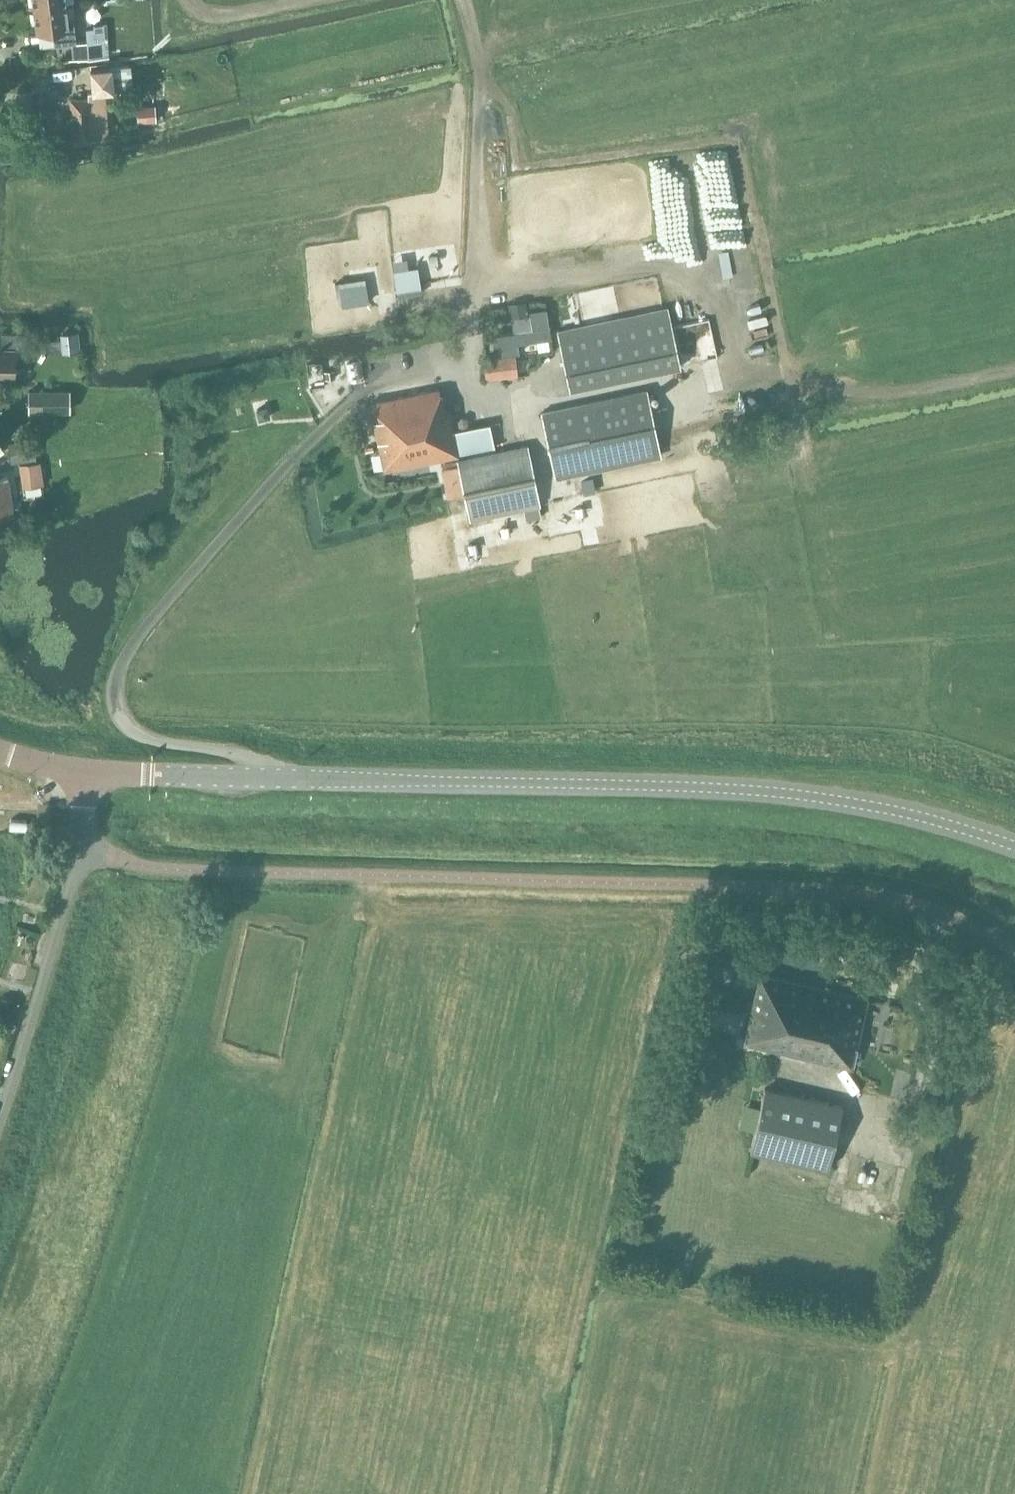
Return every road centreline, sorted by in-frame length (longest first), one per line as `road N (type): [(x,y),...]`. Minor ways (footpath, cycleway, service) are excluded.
road 1 (tertiary): [(1014,845),(895,809),(761,790),(90,770)]
road 2 (residential): [(971,923),(866,892),(201,870),(83,850)]
road 3 (track): [(1014,368),(891,392),(747,381),(733,369),(717,302),(686,273),(642,264),(529,282),(501,276),(475,245),(479,75),(464,0)]
road 4 (residential): [(0,1117),(83,850)]
road 5 (track): [(475,51),(683,0)]
road 6 (track): [(369,874),(365,891),(315,960),(299,964)]

